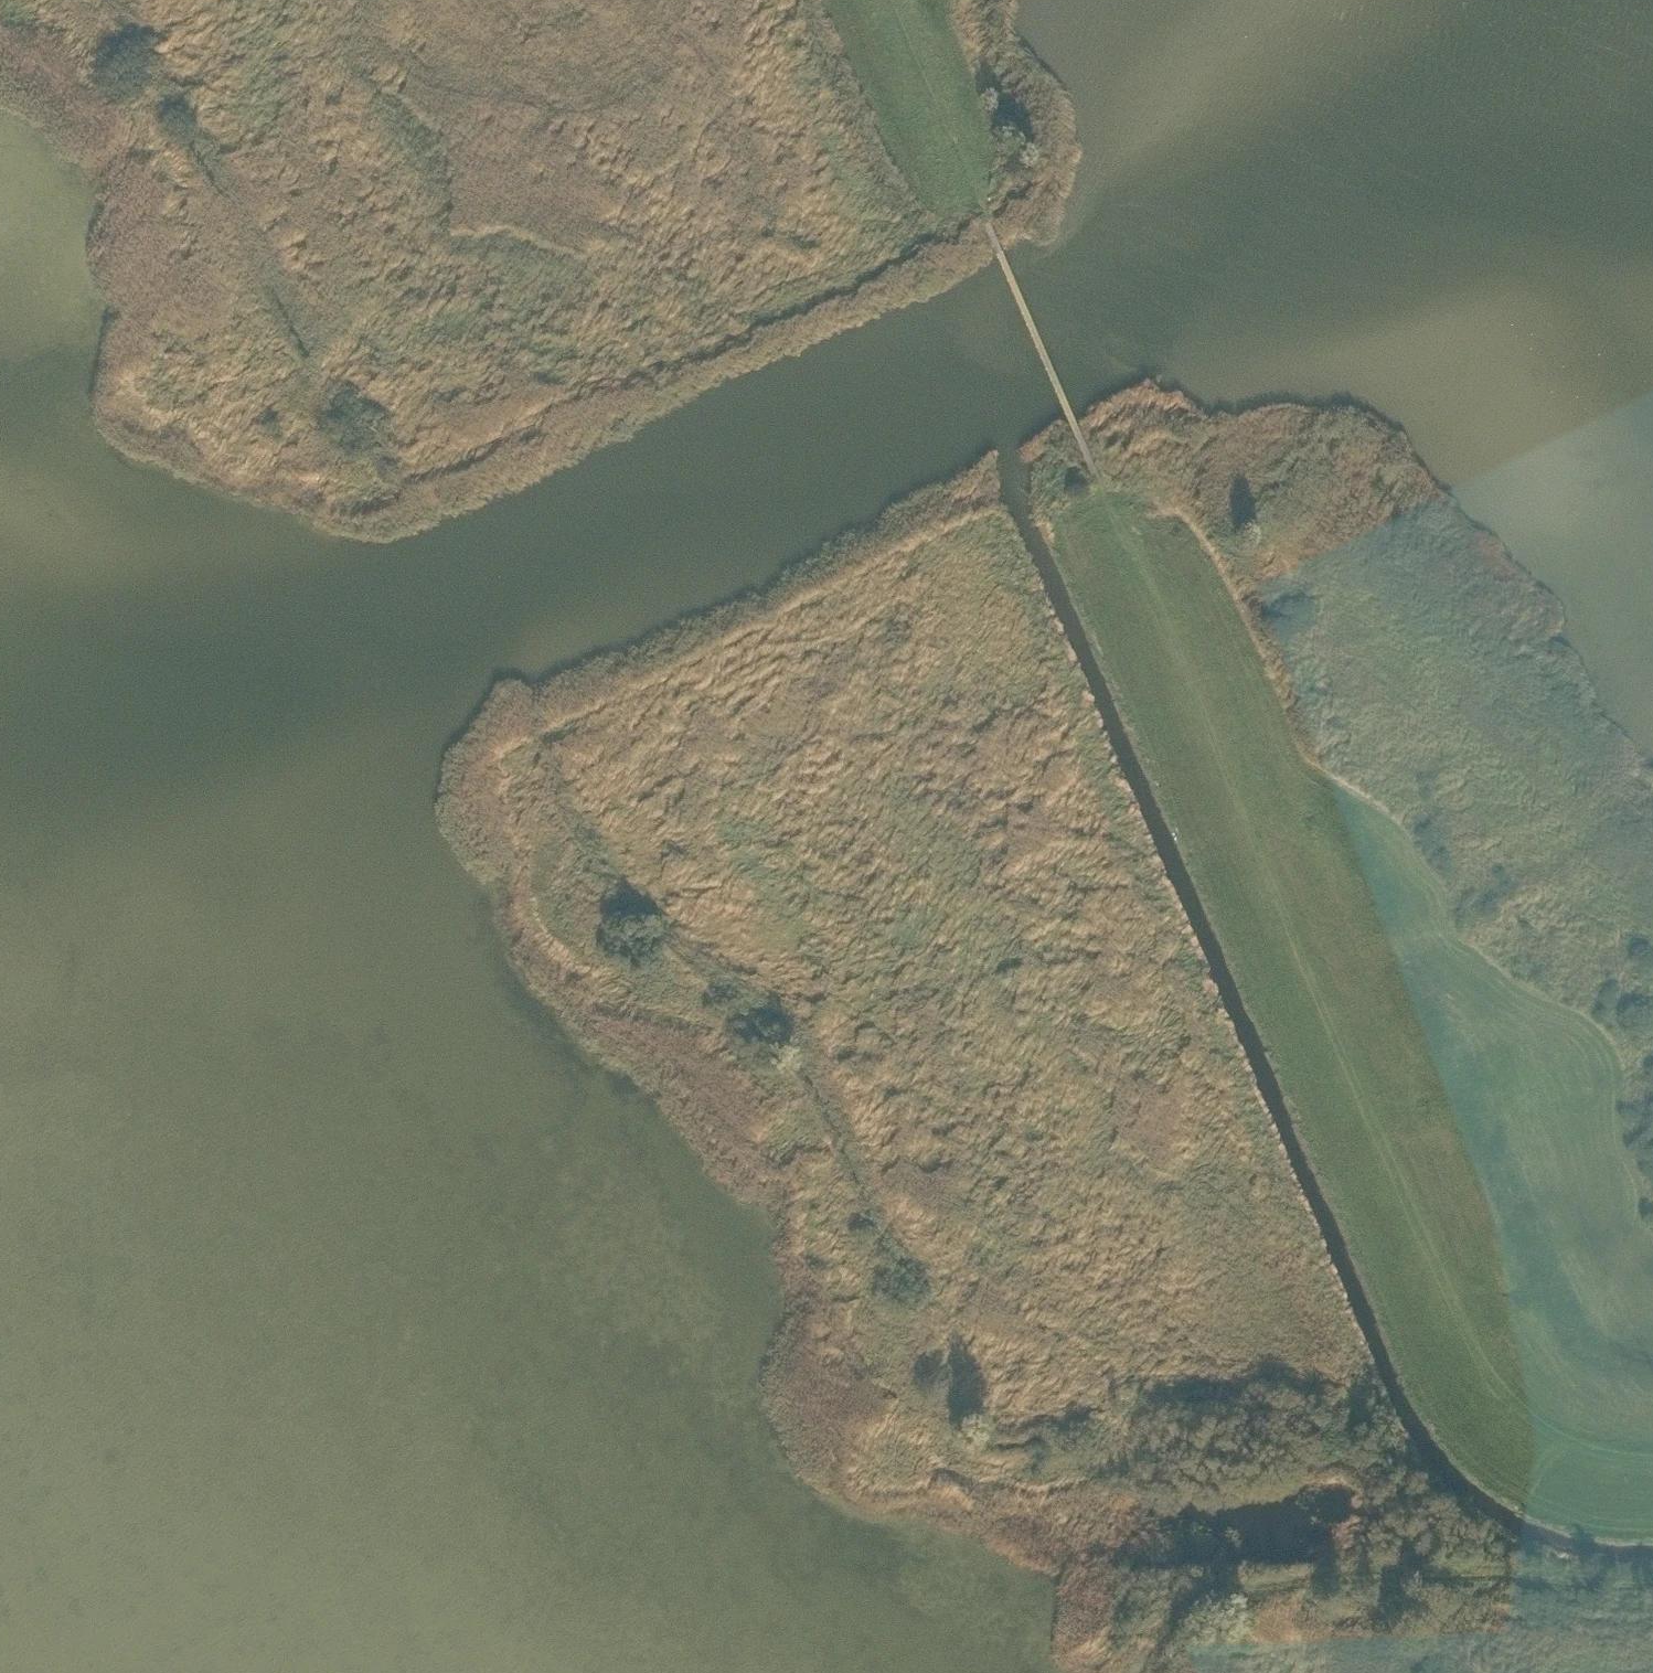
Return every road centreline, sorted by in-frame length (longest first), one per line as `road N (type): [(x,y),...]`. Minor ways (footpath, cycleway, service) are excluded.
road 1 (track): [(1147,1656),(1198,1604),(1234,1595),(1410,1577),(1652,1586)]

